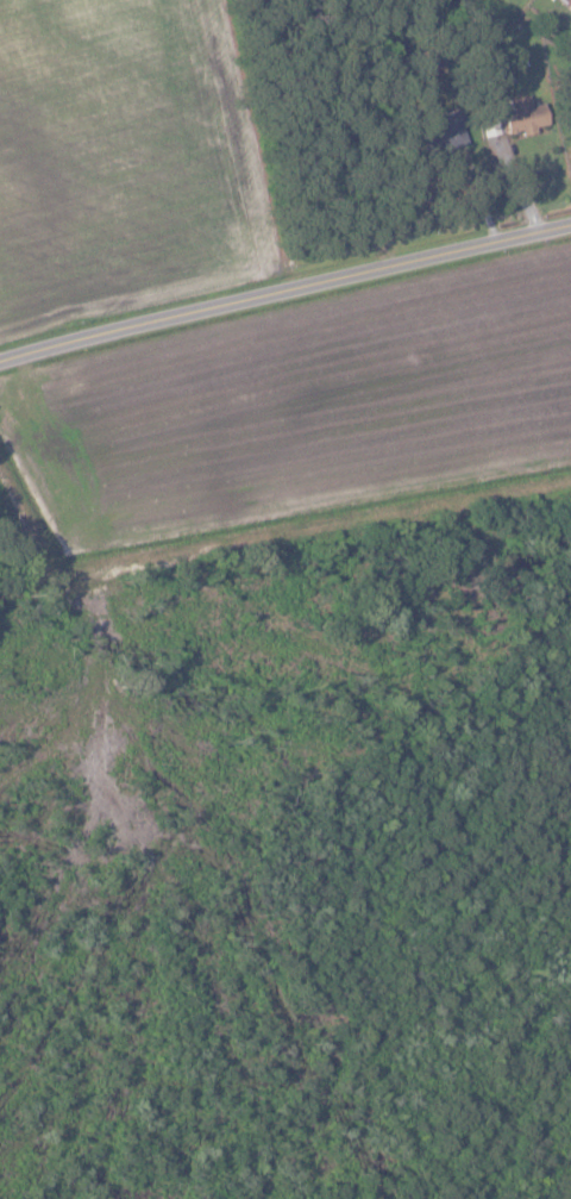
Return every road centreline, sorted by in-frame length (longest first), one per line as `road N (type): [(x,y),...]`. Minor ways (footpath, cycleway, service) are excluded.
road 1 (tertiary): [(0,372),(152,323),(570,229)]

